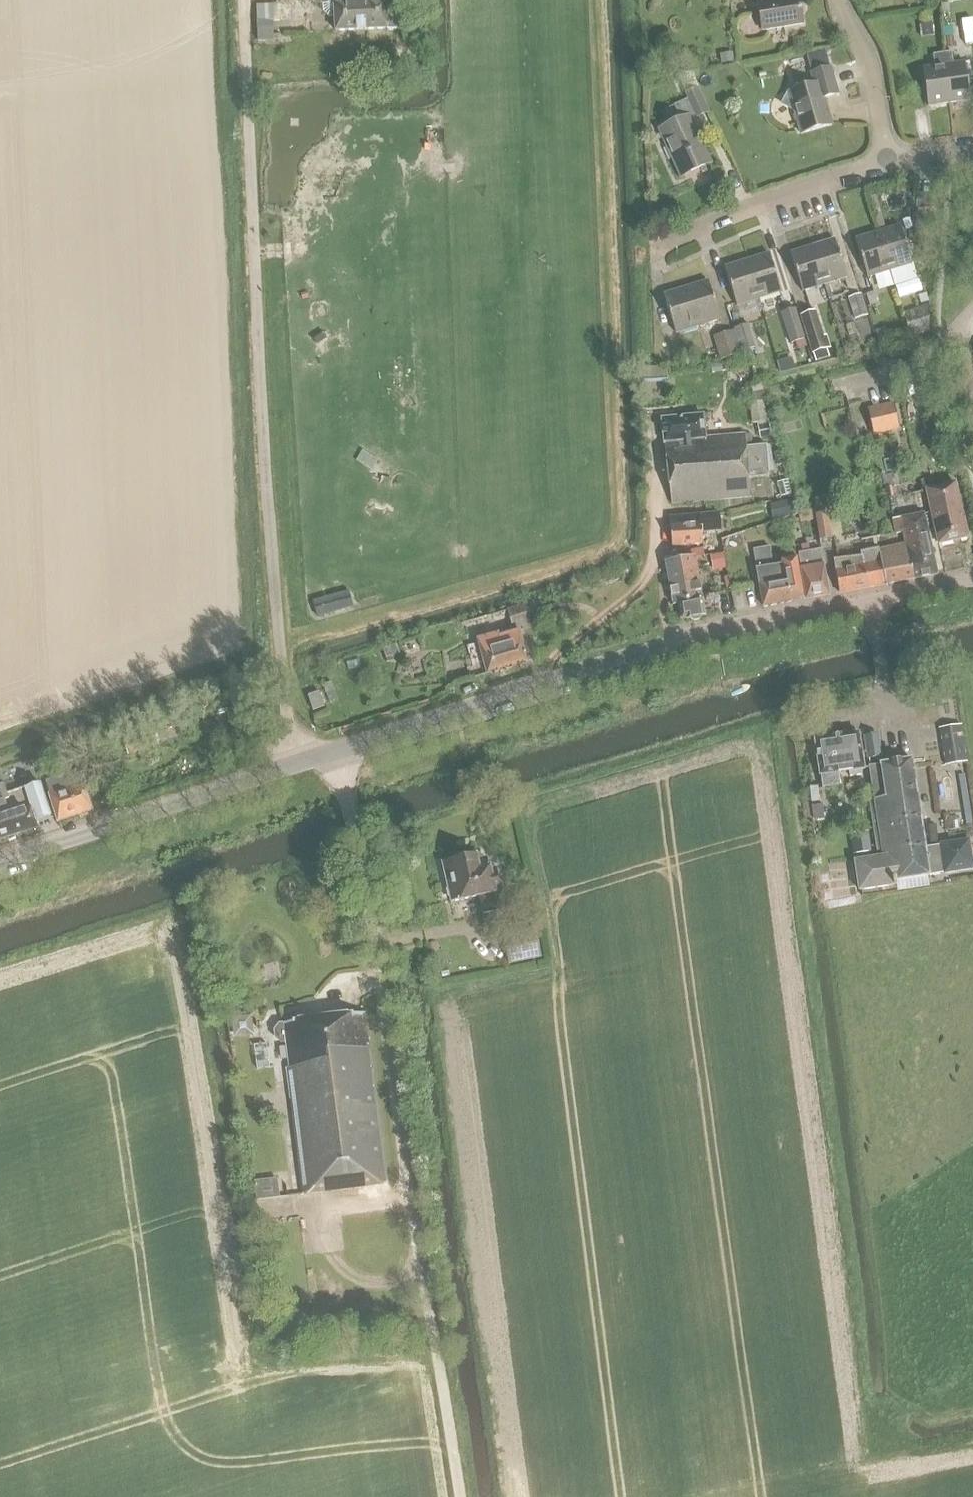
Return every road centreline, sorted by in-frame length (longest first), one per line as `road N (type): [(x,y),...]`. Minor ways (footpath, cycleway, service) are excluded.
road 1 (tertiary): [(0,860),(670,644),(972,580)]
road 2 (residential): [(659,248),(740,211),(889,165)]
road 3 (residential): [(839,0),(872,75),(889,165)]

